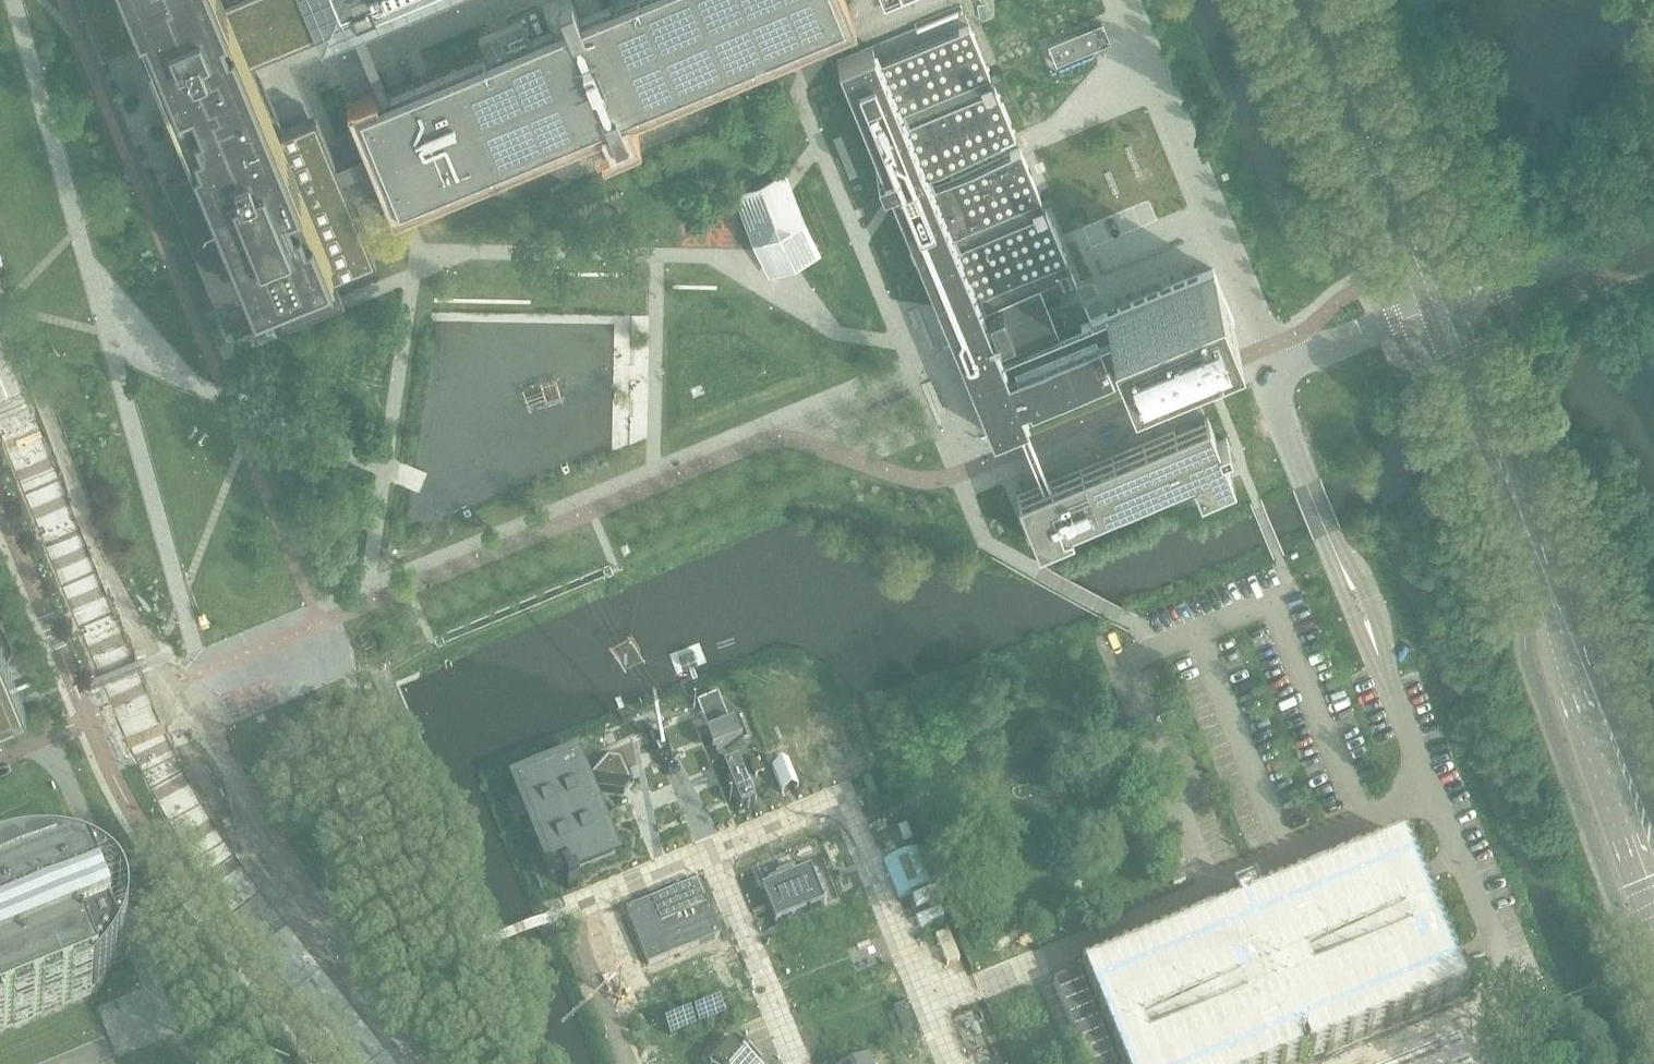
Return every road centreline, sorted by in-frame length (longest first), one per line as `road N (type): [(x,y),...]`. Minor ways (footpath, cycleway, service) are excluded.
road 1 (unclassified): [(1286,377),(1125,0)]
road 2 (secondary): [(1632,793),(1494,434)]
road 3 (unclassified): [(1516,996),(1380,648)]
road 4 (unclassified): [(172,107),(280,65),(318,80),(517,0)]
road 5 (unclassified): [(710,94),(947,0)]
road 6 (unclassified): [(1449,302),(1653,223)]
road 7 (secondary): [(1368,129),(1372,171),(1429,311)]
road 8 (secondary): [(1449,302),(1393,163),(1368,129)]
road 9 (unclassified): [(1328,534),(1279,400),(1286,377)]
road 10 (unclassified): [(1286,377),(1302,362),(1429,311)]
road 11 (secondary): [(1429,311),(1473,416),(1494,434)]
road 12 (secondary): [(1494,434),(1493,409),(1449,302)]
road 13 (secondary): [(1368,129),(1315,0)]
road 14 (unclassified): [(1380,648),(1372,602),(1328,534)]
road 15 (unclassified): [(1328,534),(1352,609),(1380,648)]
road 16 (secondary): [(1632,793),(1640,877),(1653,916)]

